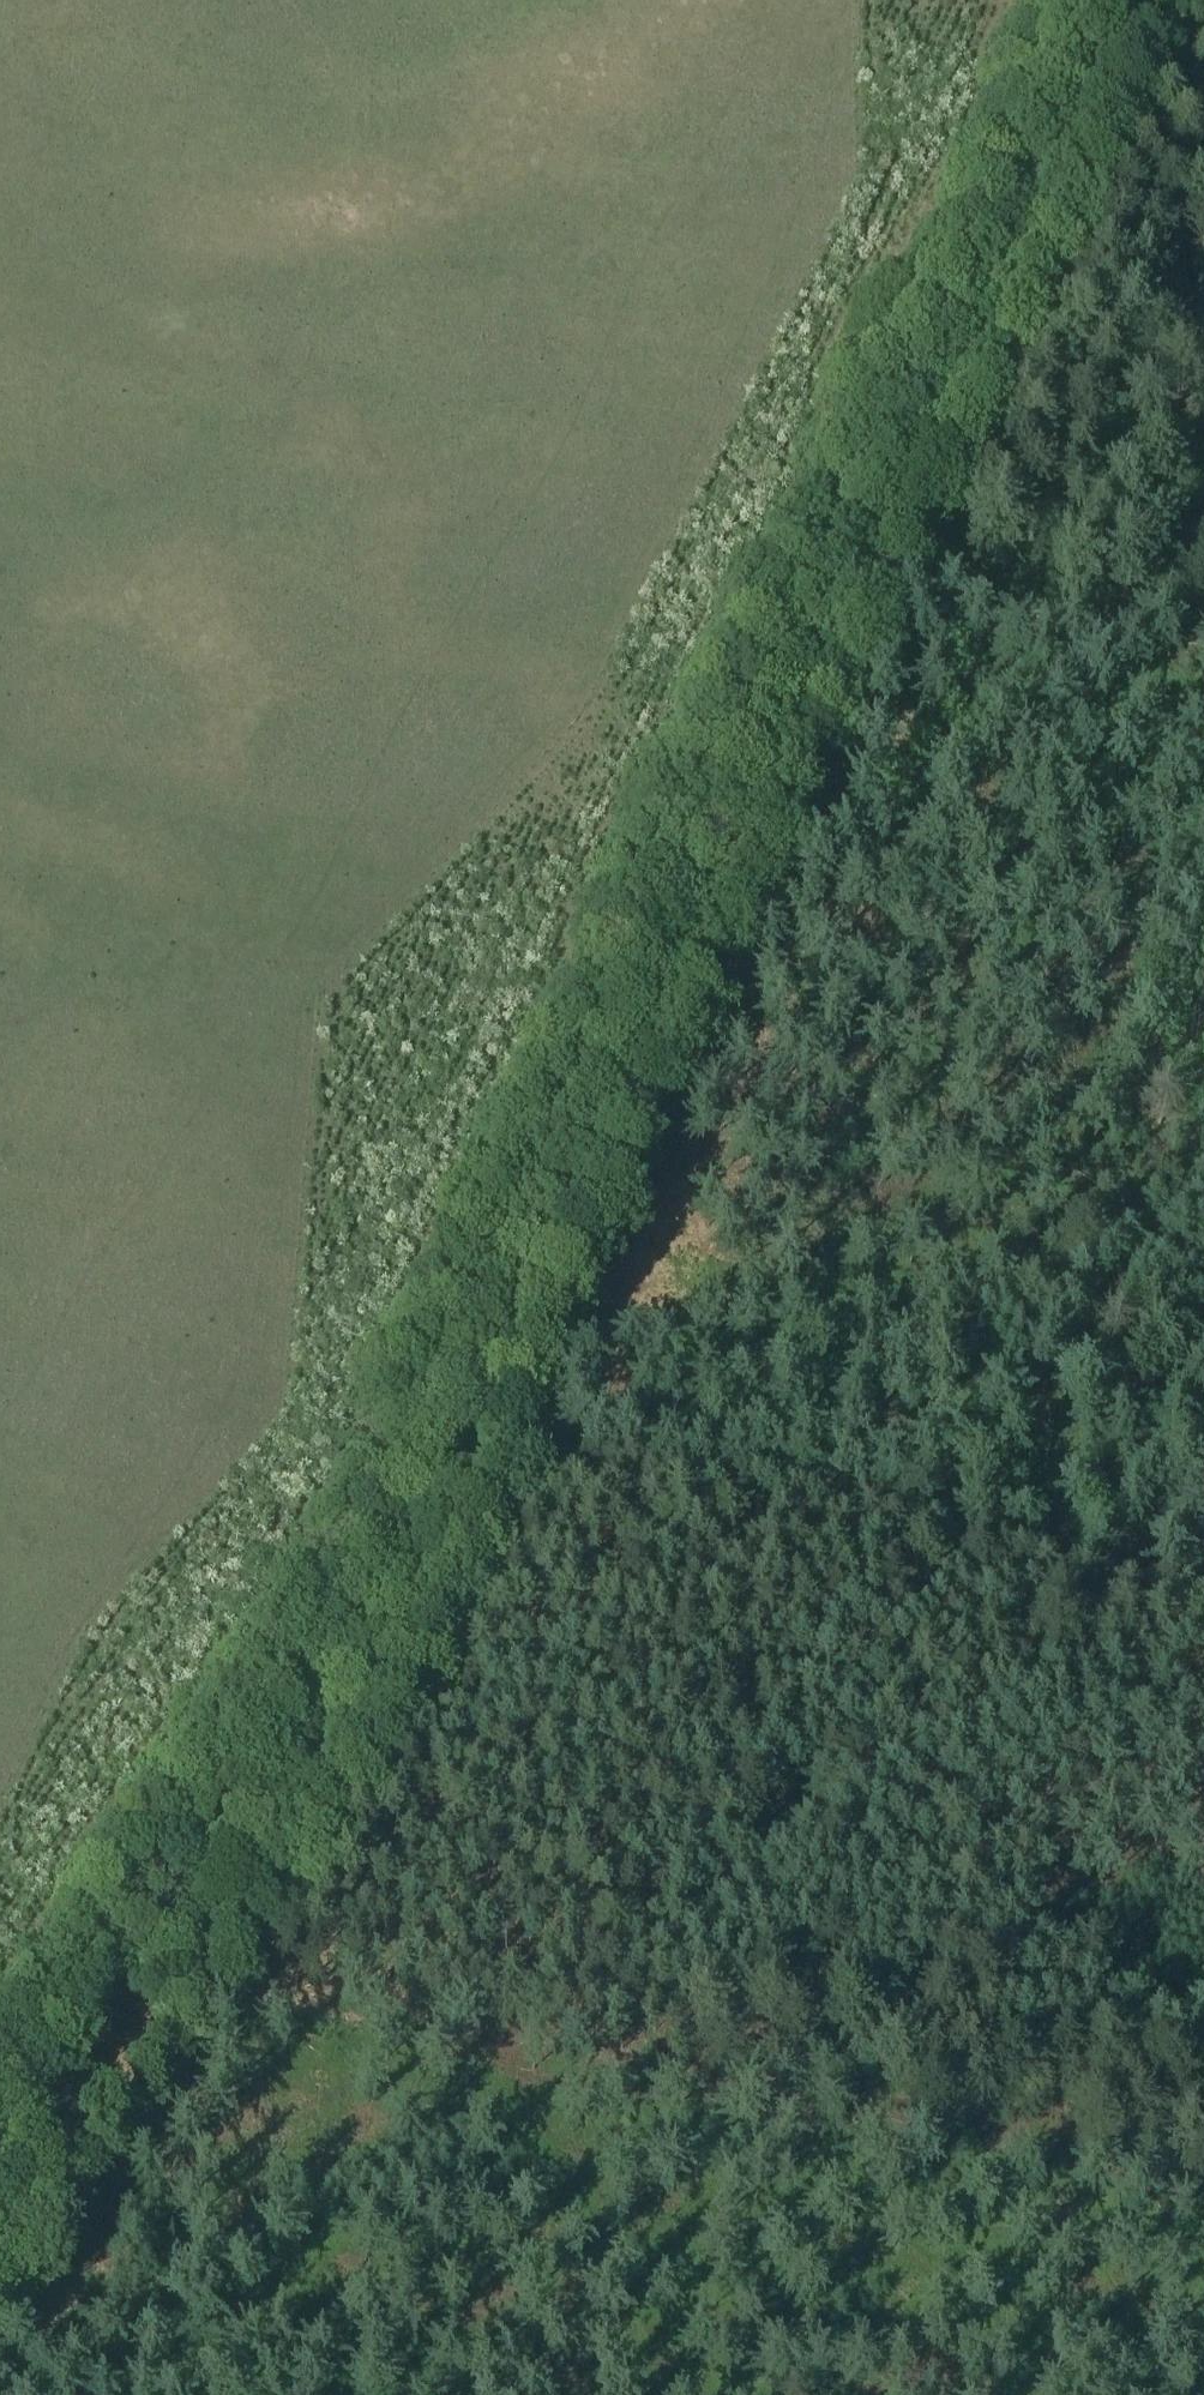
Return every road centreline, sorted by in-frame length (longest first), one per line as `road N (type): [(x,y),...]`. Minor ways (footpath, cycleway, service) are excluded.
road 1 (track): [(0,2190),(337,1708),(862,594)]
road 2 (track): [(862,594),(1146,0)]
road 3 (track): [(862,594),(1203,653)]

